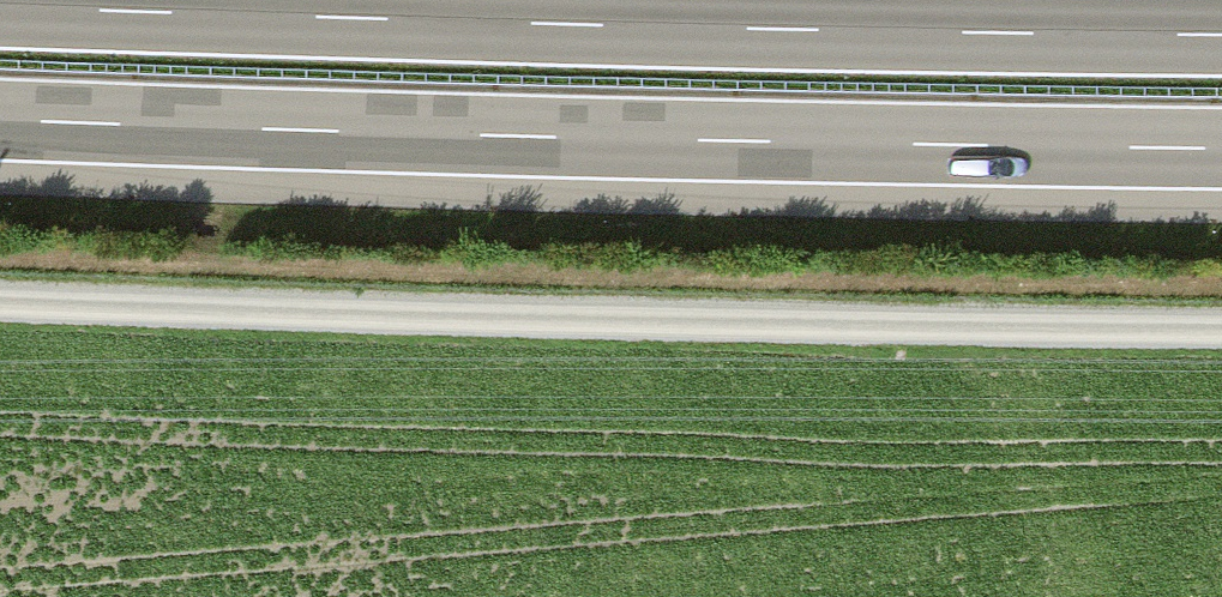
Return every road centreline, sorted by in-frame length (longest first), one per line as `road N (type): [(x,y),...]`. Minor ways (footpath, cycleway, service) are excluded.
road 1 (motorway): [(1221,35),(872,33),(0,6)]
road 2 (track): [(1221,327),(781,325),(0,301)]
road 3 (motorway): [(0,119),(1221,147)]

